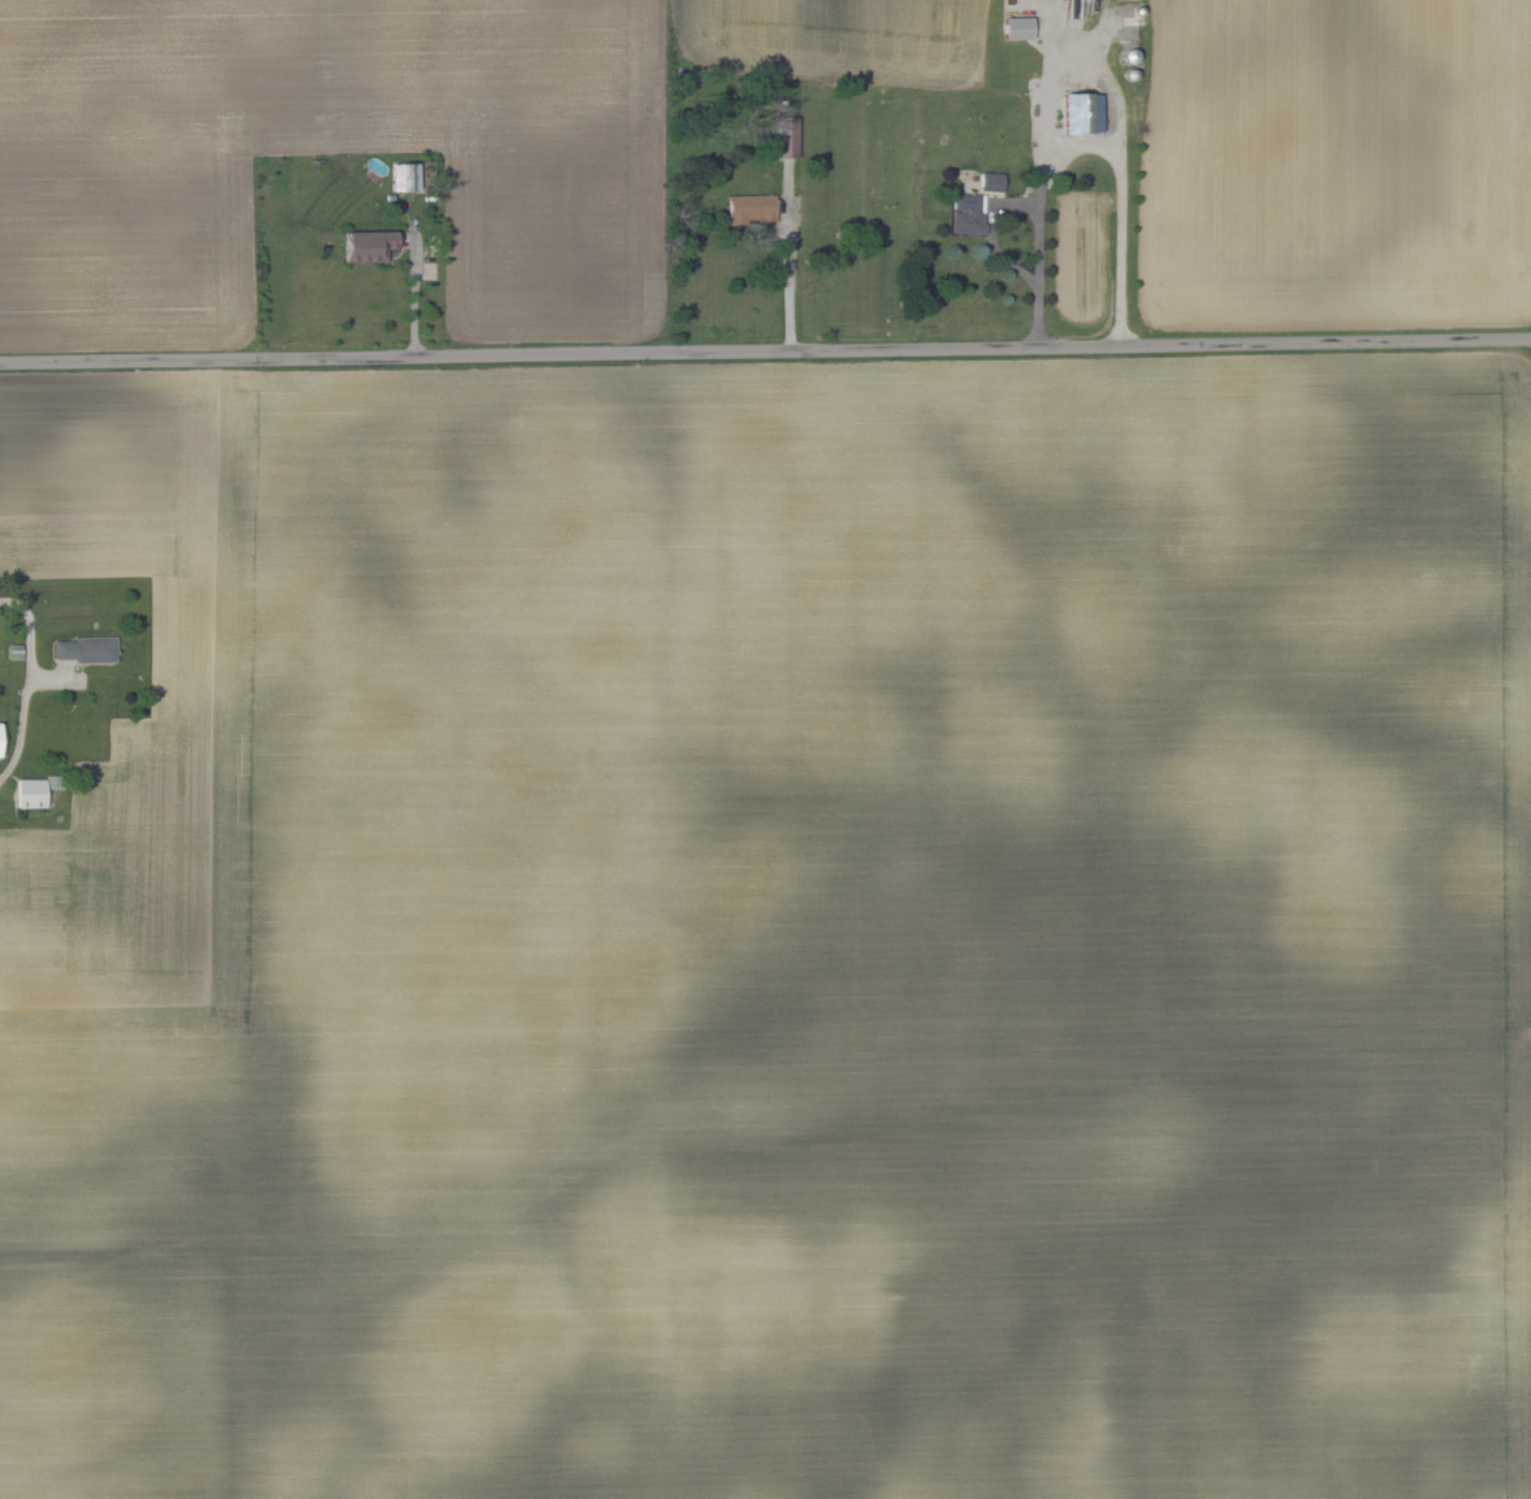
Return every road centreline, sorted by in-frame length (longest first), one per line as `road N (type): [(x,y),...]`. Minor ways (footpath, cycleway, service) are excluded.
road 1 (residential): [(0,362),(1530,343)]

